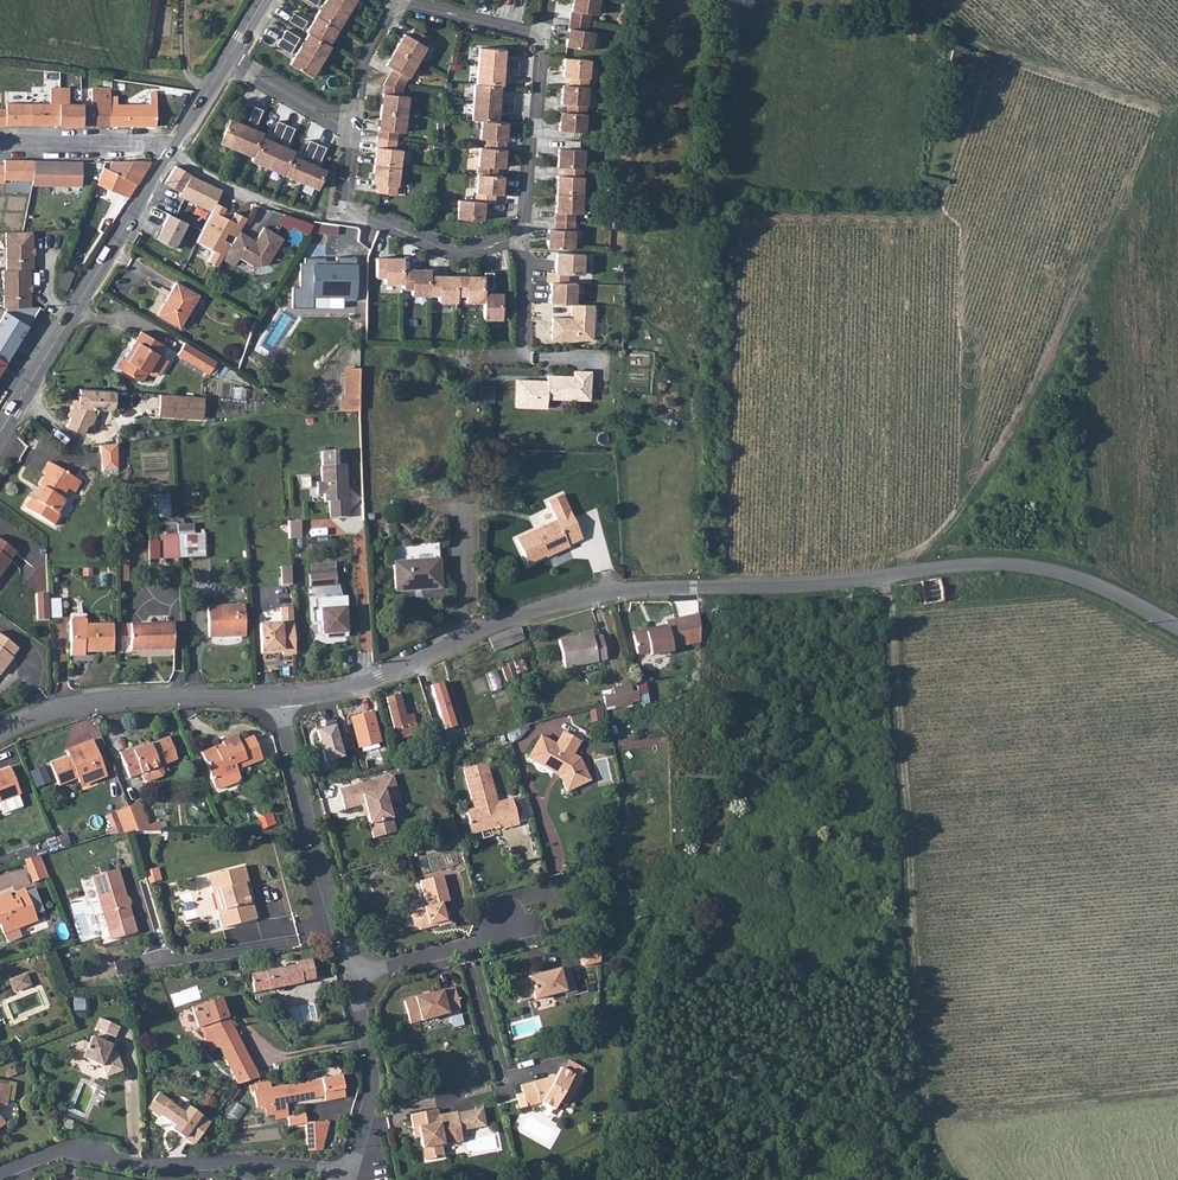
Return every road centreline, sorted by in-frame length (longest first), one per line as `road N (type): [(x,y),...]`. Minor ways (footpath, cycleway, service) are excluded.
road 1 (residential): [(350,979),(374,1087),(347,1173),(241,1161),(141,1169),(67,1147),(0,1173)]
road 2 (track): [(925,573),(1010,456),(1075,304),(1177,112)]
road 3 (unclassified): [(702,591),(806,590),(983,567),(1041,568),(1177,629)]
road 4 (residential): [(277,697),(379,677),(487,626),(569,599),(702,591)]
road 5 (tertiary): [(0,430),(172,152)]
road 6 (track): [(916,0),(976,41),(1174,114)]
road 7 (residential): [(0,736),(69,709),(277,697)]
road 8 (residential): [(352,121),(363,54),(394,2),(541,35)]
road 9 (residential): [(511,235),(465,248),(339,205),(352,121)]
road 10 (residential): [(277,697),(338,934)]
road 11 (residential): [(350,979),(471,948),(531,892),(564,885)]
road 12 (residential): [(541,35),(524,223),(511,235)]
road 13 (residential): [(338,934),(156,962),(152,946)]
road 14 (residential): [(172,152),(153,143),(0,142)]
road 15 (residential): [(482,353),(523,353),(521,267),(511,235)]
road 16 (residential): [(230,58),(330,118),(352,121)]

